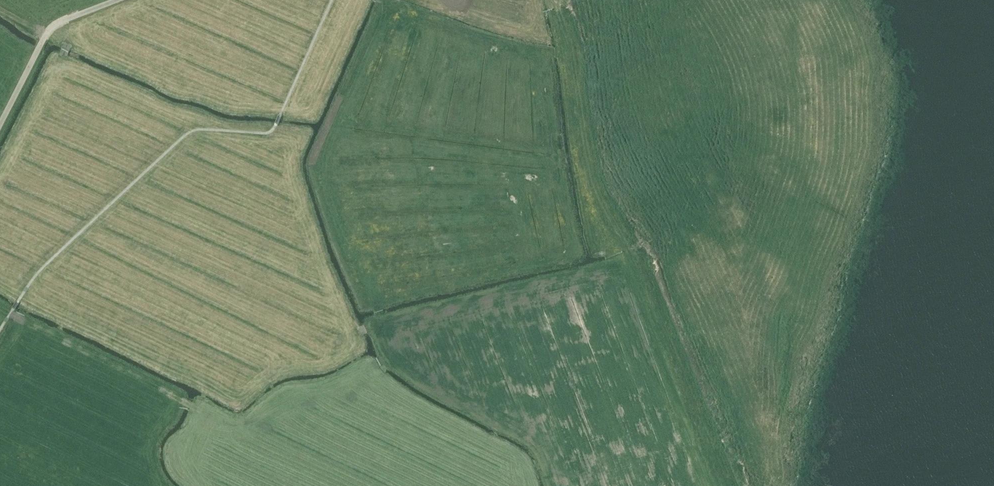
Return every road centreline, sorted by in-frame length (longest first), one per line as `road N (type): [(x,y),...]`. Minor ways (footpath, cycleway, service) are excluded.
road 1 (unclassified): [(121,0),(53,26),(0,125)]

